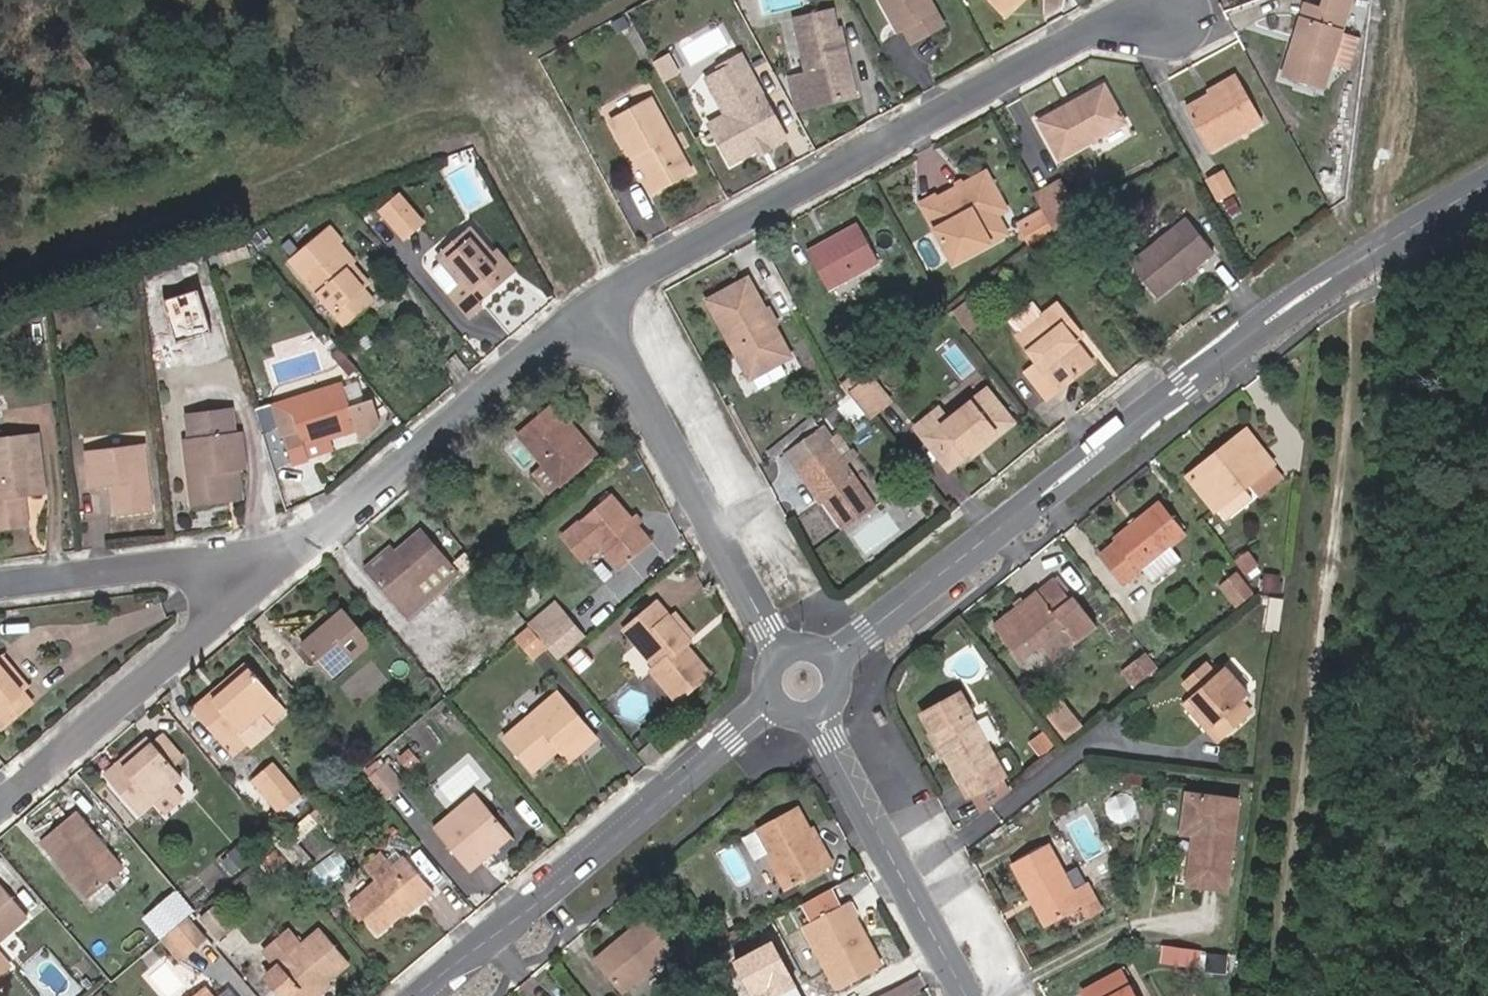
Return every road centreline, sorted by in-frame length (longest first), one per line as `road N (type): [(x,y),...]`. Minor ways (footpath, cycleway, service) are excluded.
road 1 (tertiary): [(1487,184),(1199,371),(830,661)]
road 2 (residential): [(595,308),(629,281),(1096,30),(1161,16)]
road 3 (tertiary): [(416,995),(776,704)]
road 4 (residential): [(783,653),(595,308)]
road 5 (residential): [(595,308),(556,332),(305,543)]
road 6 (residential): [(814,714),(966,995)]
road 7 (residential): [(0,803),(197,635)]
road 8 (track): [(1378,253),(1401,0)]
road 9 (residential): [(170,565),(0,585)]
road 10 (residential): [(305,543),(197,635)]
road 11 (residential): [(170,565),(305,543)]

